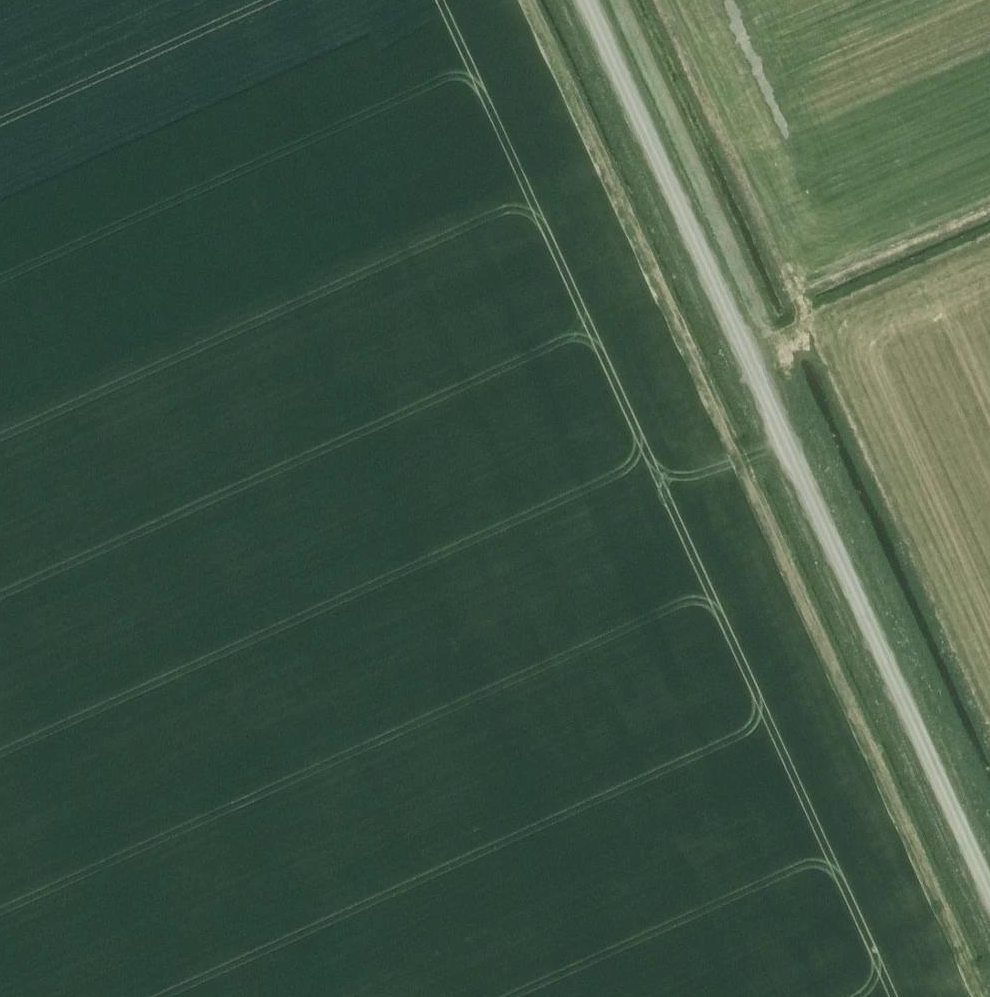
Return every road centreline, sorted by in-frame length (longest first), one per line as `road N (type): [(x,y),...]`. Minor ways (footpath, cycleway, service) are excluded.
road 1 (unclassified): [(989,908),(576,0)]

